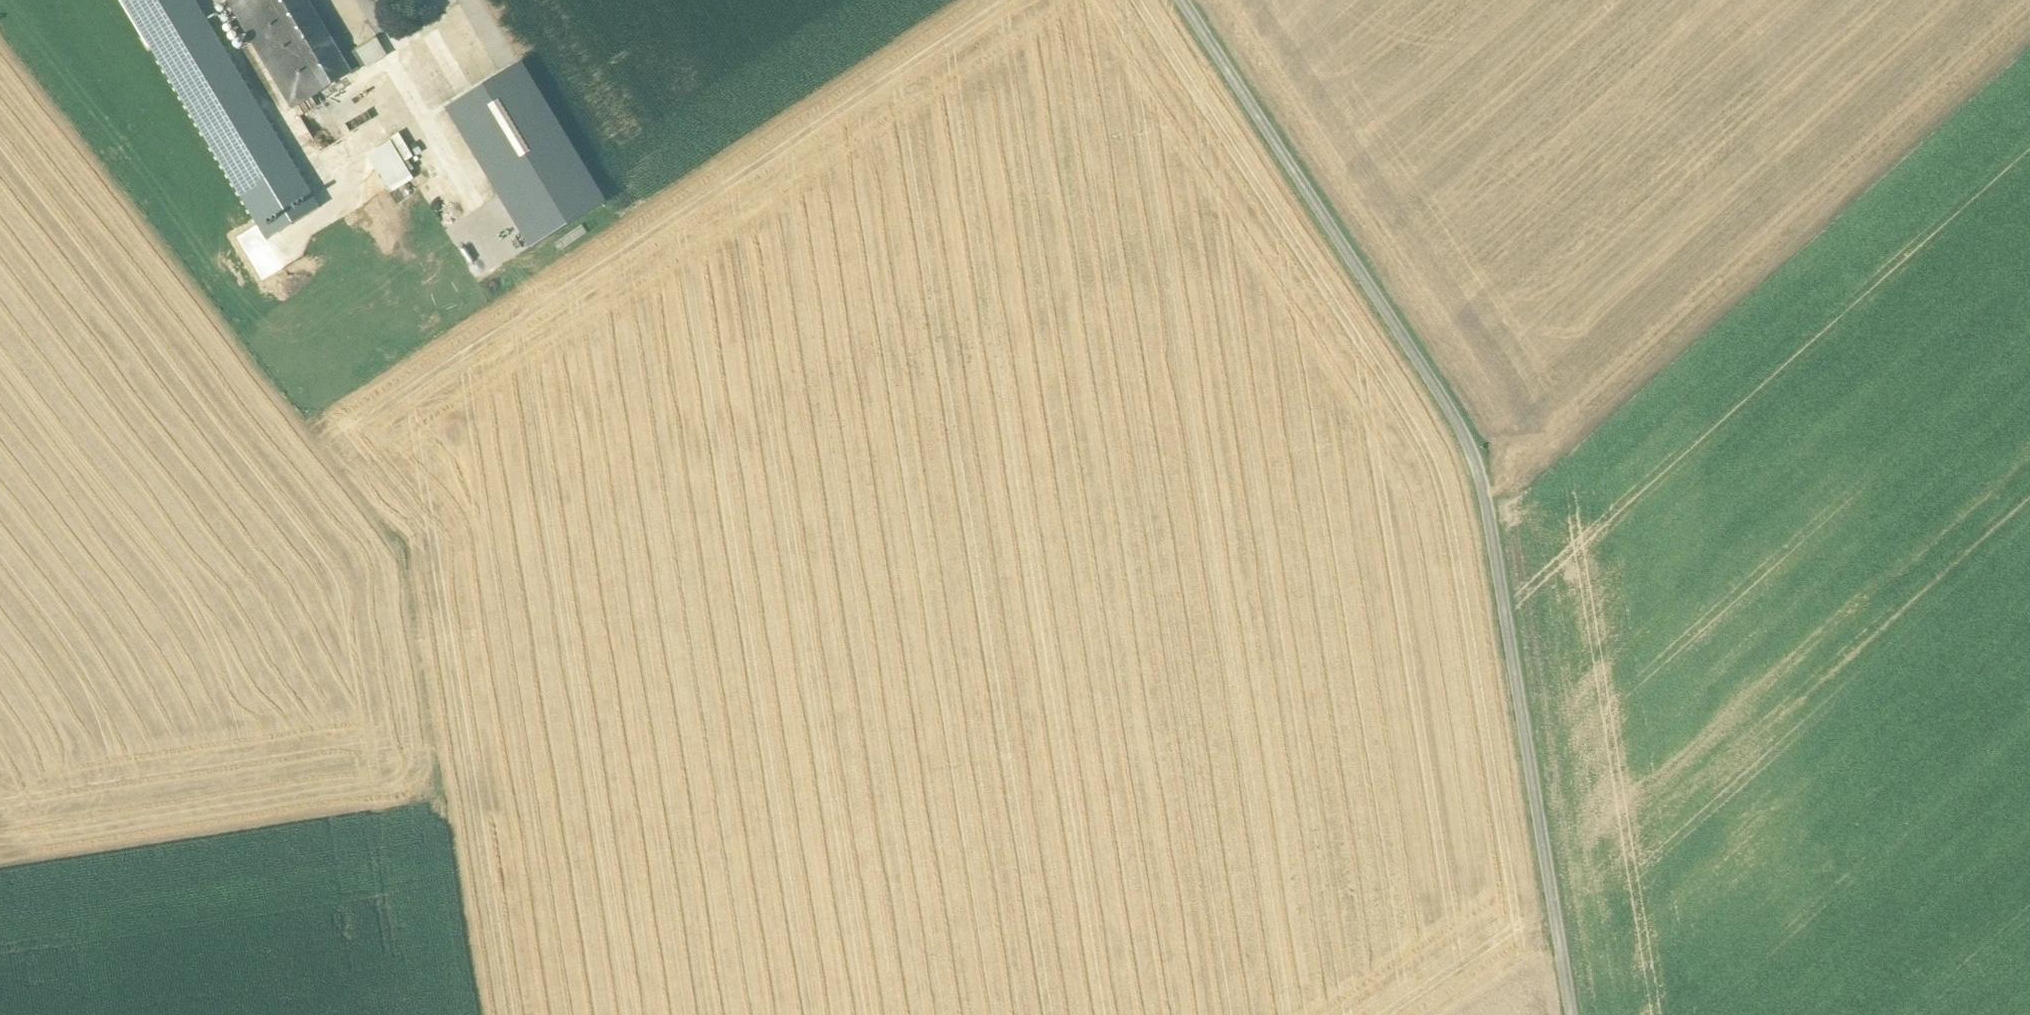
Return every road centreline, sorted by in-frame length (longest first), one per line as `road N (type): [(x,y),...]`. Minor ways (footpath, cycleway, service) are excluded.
road 1 (unclassified): [(1183,0),(1443,399),(1477,465),(1572,1014)]

